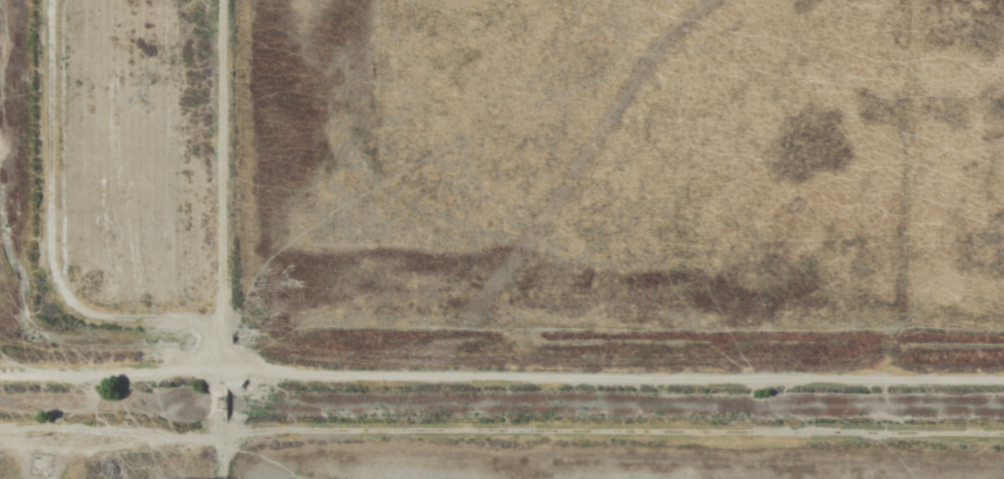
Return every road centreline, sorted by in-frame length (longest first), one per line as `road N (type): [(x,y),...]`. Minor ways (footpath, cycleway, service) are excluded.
road 1 (track): [(0,421),(1003,429)]
road 2 (track): [(1003,376),(227,367)]

